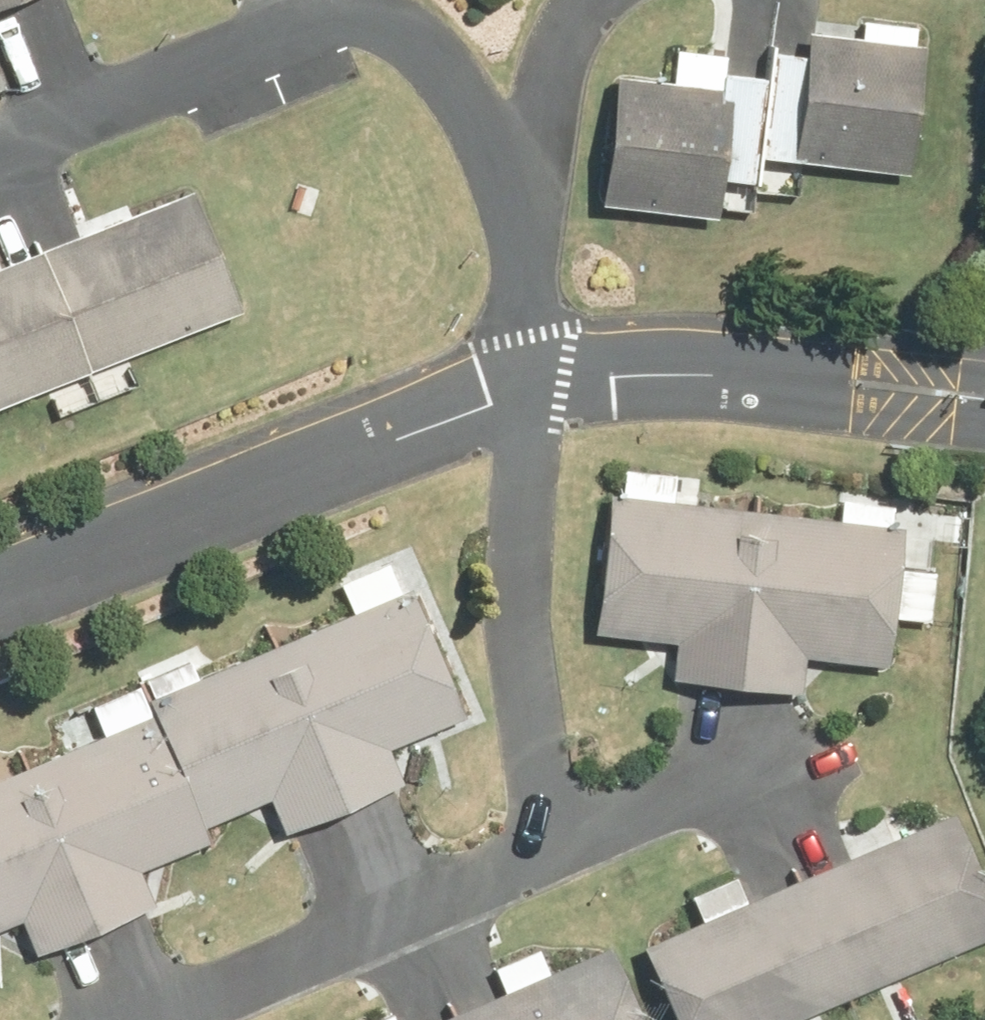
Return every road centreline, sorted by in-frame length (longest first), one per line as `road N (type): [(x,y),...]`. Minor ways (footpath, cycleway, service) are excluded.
road 1 (residential): [(519,191),(454,63),(399,22),(344,13),(288,25),(0,139)]
road 2 (residential): [(519,384),(0,570)]
road 3 (residential): [(984,394),(640,366),(519,384)]
road 4 (residential): [(546,840),(526,704),(519,384)]
road 5 (residential): [(141,1019),(546,840)]
road 6 (residential): [(546,840),(775,738)]
road 7 (residential): [(519,191),(540,92),(585,0)]
road 8 (residential): [(519,384),(519,191)]

